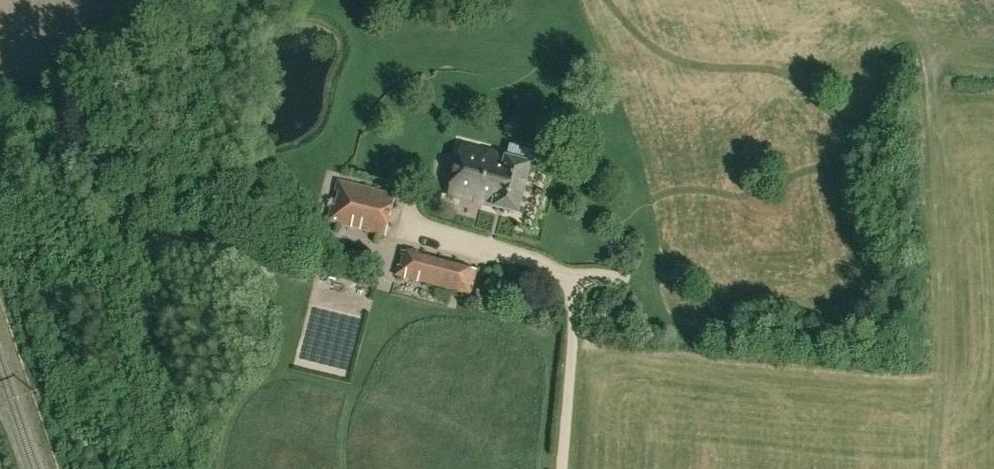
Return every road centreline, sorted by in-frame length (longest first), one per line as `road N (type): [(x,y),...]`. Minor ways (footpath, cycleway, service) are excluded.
road 1 (track): [(560,468),(576,280),(628,279)]
road 2 (track): [(576,280),(420,230)]

